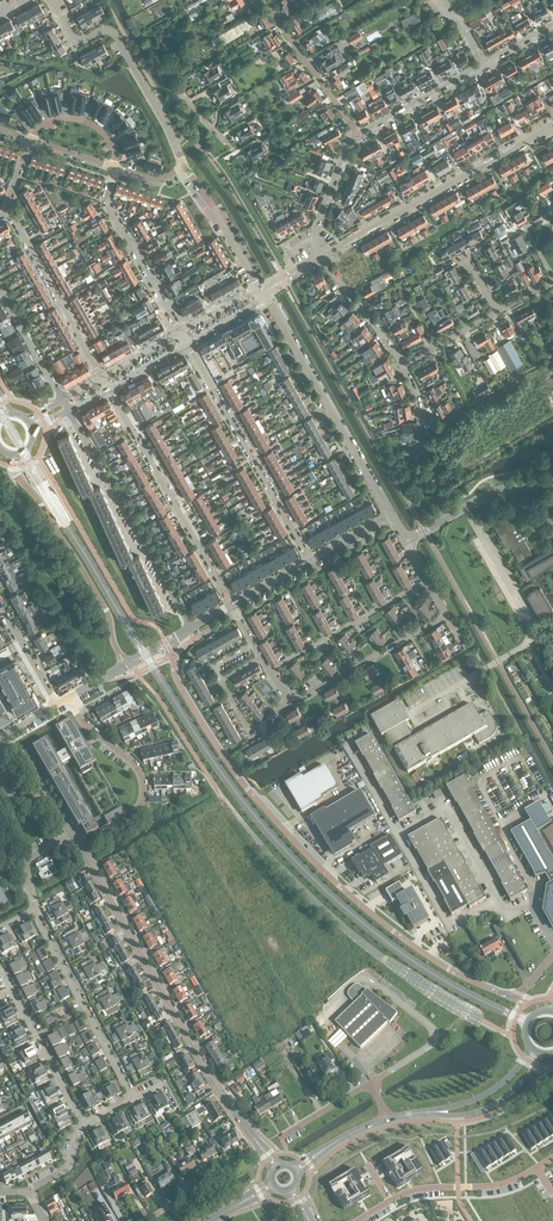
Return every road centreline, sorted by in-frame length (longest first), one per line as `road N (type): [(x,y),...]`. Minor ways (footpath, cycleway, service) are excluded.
road 1 (unclassified): [(552,956),(511,998),(451,970),(368,910),(233,771),(177,679),(166,642)]
road 2 (residential): [(255,1138),(221,1096),(81,848)]
road 3 (unclassified): [(320,256),(552,122)]
road 4 (unclassified): [(393,515),(265,291)]
road 5 (residential): [(69,410),(190,629)]
road 6 (unclassified): [(311,561),(187,344)]
road 7 (residential): [(232,605),(108,388)]
road 8 (unclassified): [(13,454),(17,475),(84,570),(130,663)]
road 9 (residential): [(133,1099),(34,910)]
road 10 (residential): [(70,698),(84,721),(137,769),(143,787),(131,819),(81,848)]
road 11 (residential): [(356,1220),(413,1192),(499,1185),(552,1159)]
road 12 (residential): [(102,376),(7,210)]
road 13 (unclassified): [(180,332),(108,202),(115,168)]
road 14 (residential): [(270,671),(427,581)]
road 15 (residential): [(294,701),(447,616)]
road 16 (unclassified): [(158,108),(111,31),(73,37),(50,0)]
road 17 (residential): [(238,616),(376,538),(370,528)]
road 18 (residential): [(355,134),(262,0)]
road 19 (unclassified): [(499,901),(444,806),(399,832)]
road 20 (unclassified): [(499,901),(449,925),(399,832)]
road 21 (unclassified): [(369,1083),(434,1039),(423,1017),(380,982)]
road 22 (unclassified): [(407,539),(488,493),(552,483)]
road 23 (residential): [(294,701),(253,727),(241,723),(221,677),(261,656)]
road 24 (secondary): [(412,1113),(480,1111),(520,1085),(543,1054)]
road 25 (residential): [(83,1125),(12,992)]
road 26 (residential): [(355,134),(486,63)]
road 27 (unclassified): [(265,291),(184,166)]
road 28 (secondary): [(530,1047),(493,1091),(412,1113)]
road 29 (residential): [(402,364),(320,256)]
road 30 (residential): [(320,256),(316,224),(355,134)]
road 31 (residential): [(0,288),(62,400)]
road 32 (residential): [(28,142),(58,118),(78,119),(112,144),(115,168)]

